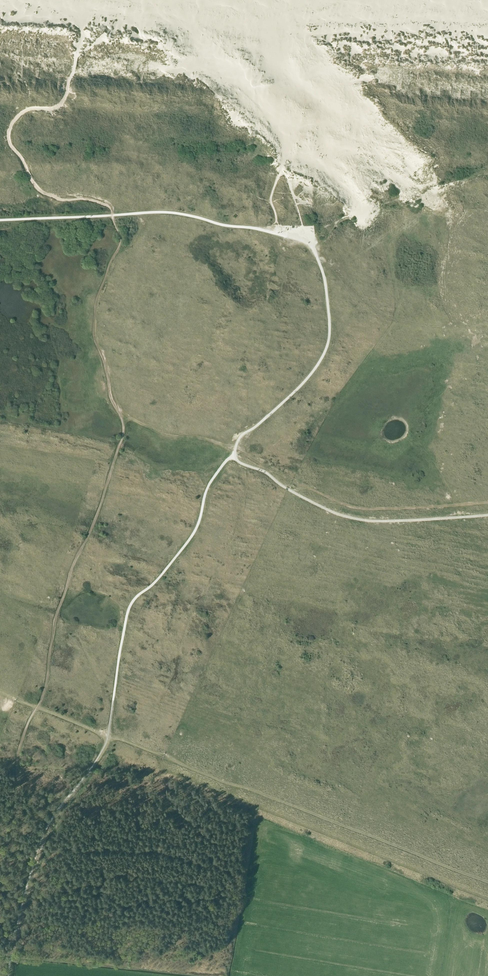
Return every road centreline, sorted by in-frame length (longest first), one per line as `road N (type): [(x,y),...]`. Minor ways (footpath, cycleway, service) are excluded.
road 1 (track): [(276,231),(270,198),(282,168),(279,87)]

